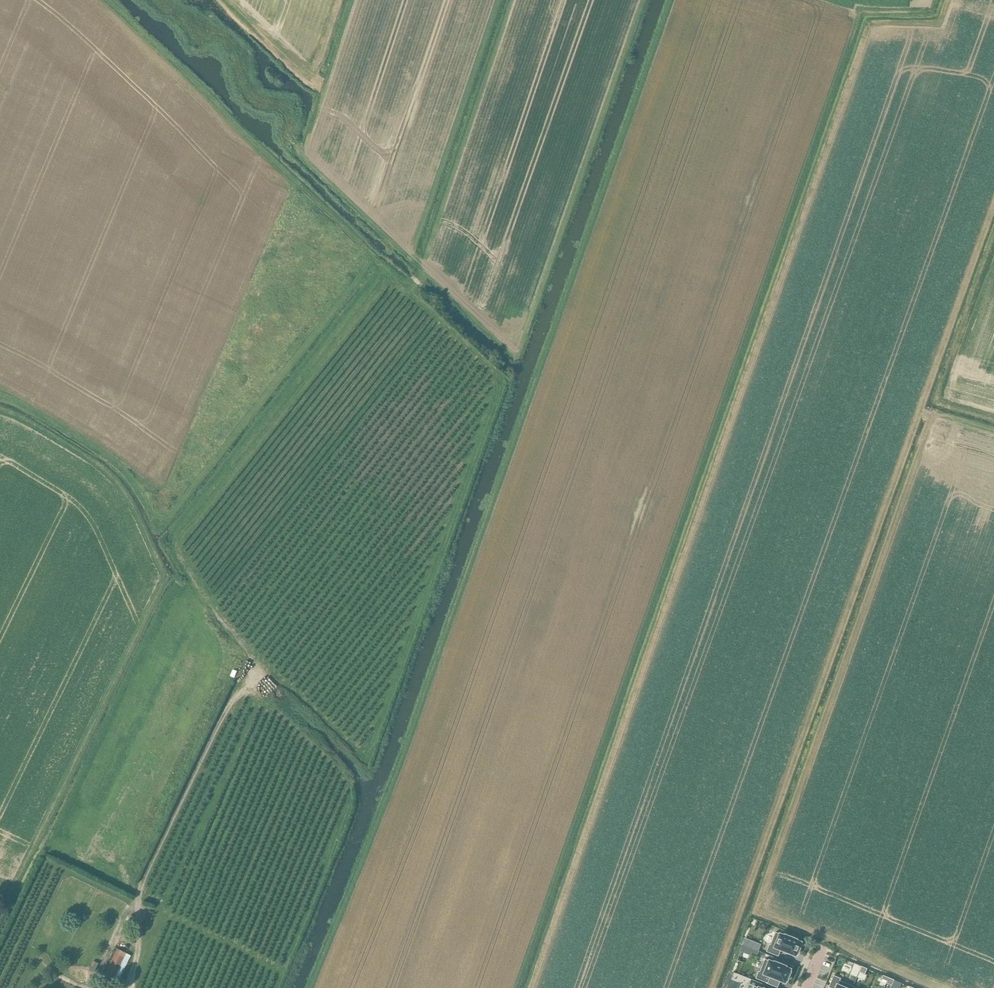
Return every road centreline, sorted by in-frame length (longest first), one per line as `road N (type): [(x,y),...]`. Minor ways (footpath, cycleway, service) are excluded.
road 1 (track): [(126,987),(138,952),(139,891),(229,706),(254,680)]

